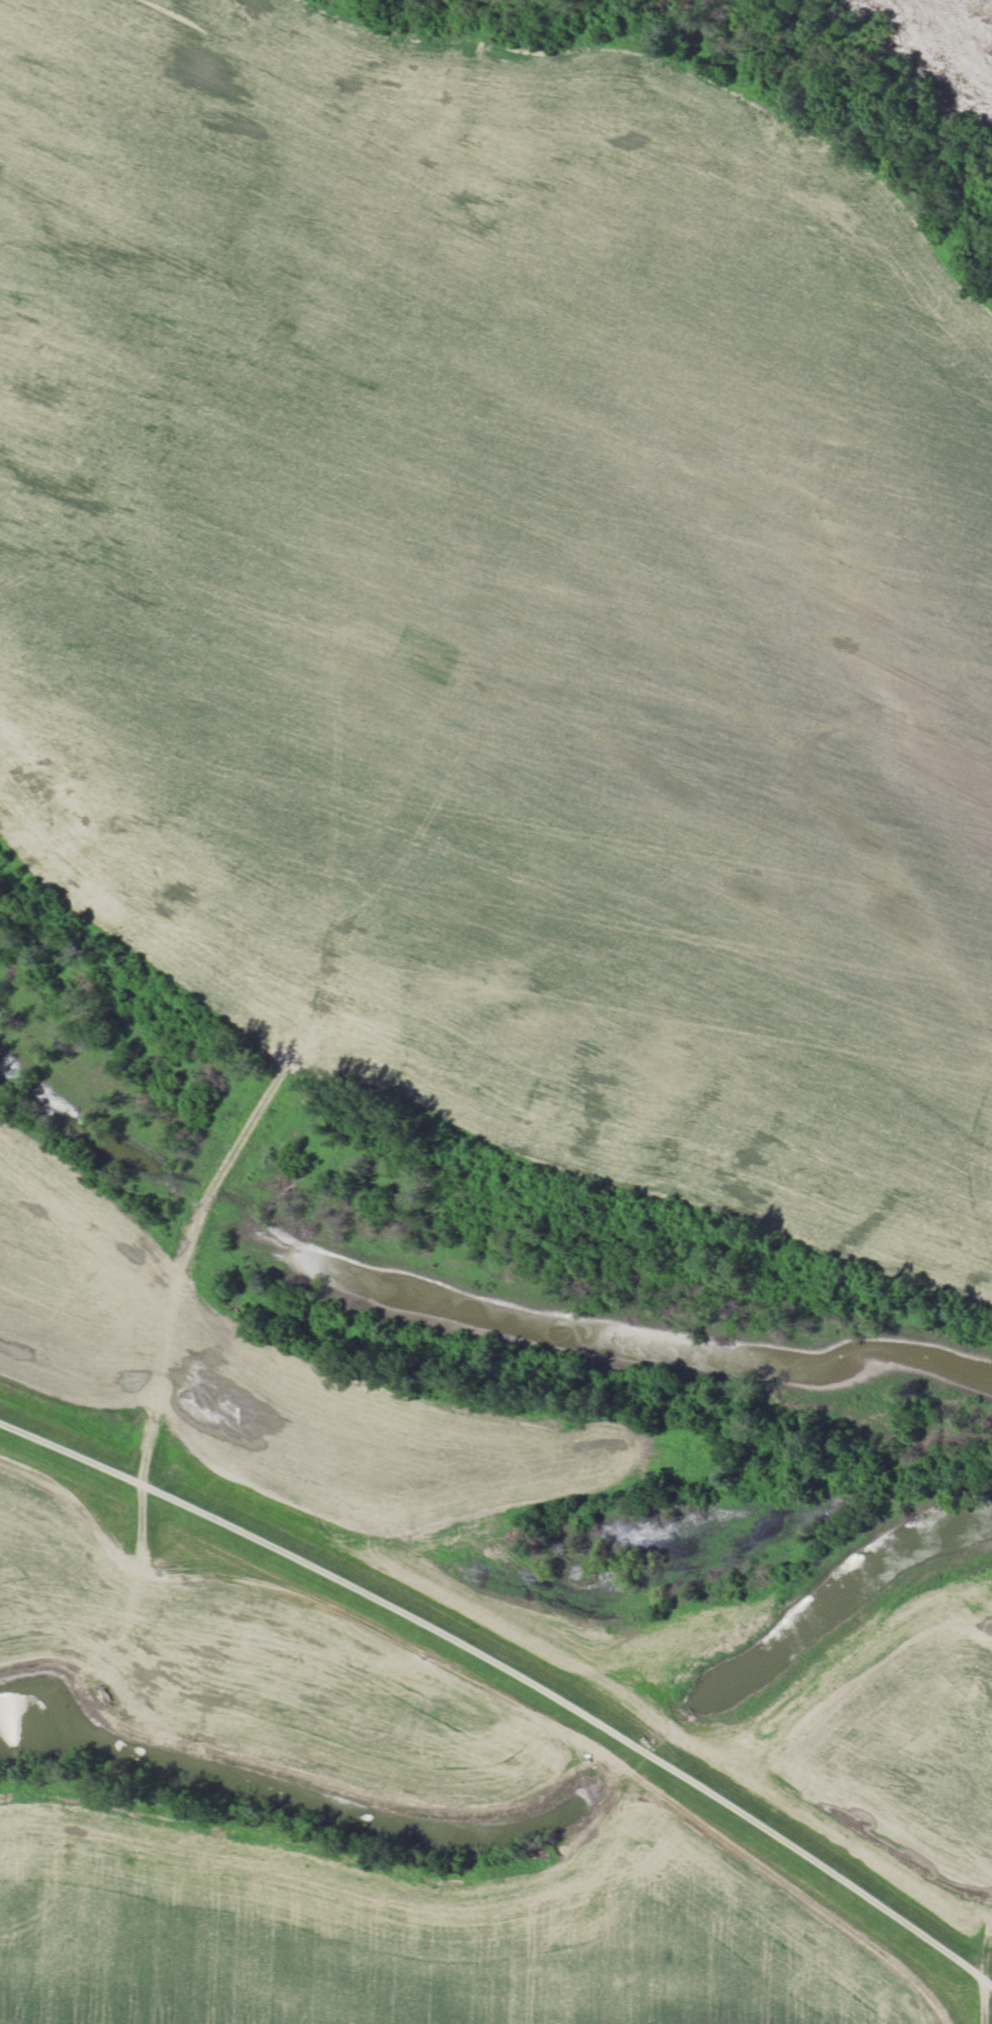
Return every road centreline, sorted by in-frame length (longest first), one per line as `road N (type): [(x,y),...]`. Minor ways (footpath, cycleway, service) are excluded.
road 1 (track): [(991,1982),(787,1839),(476,1649),(263,1539),(0,1423)]

